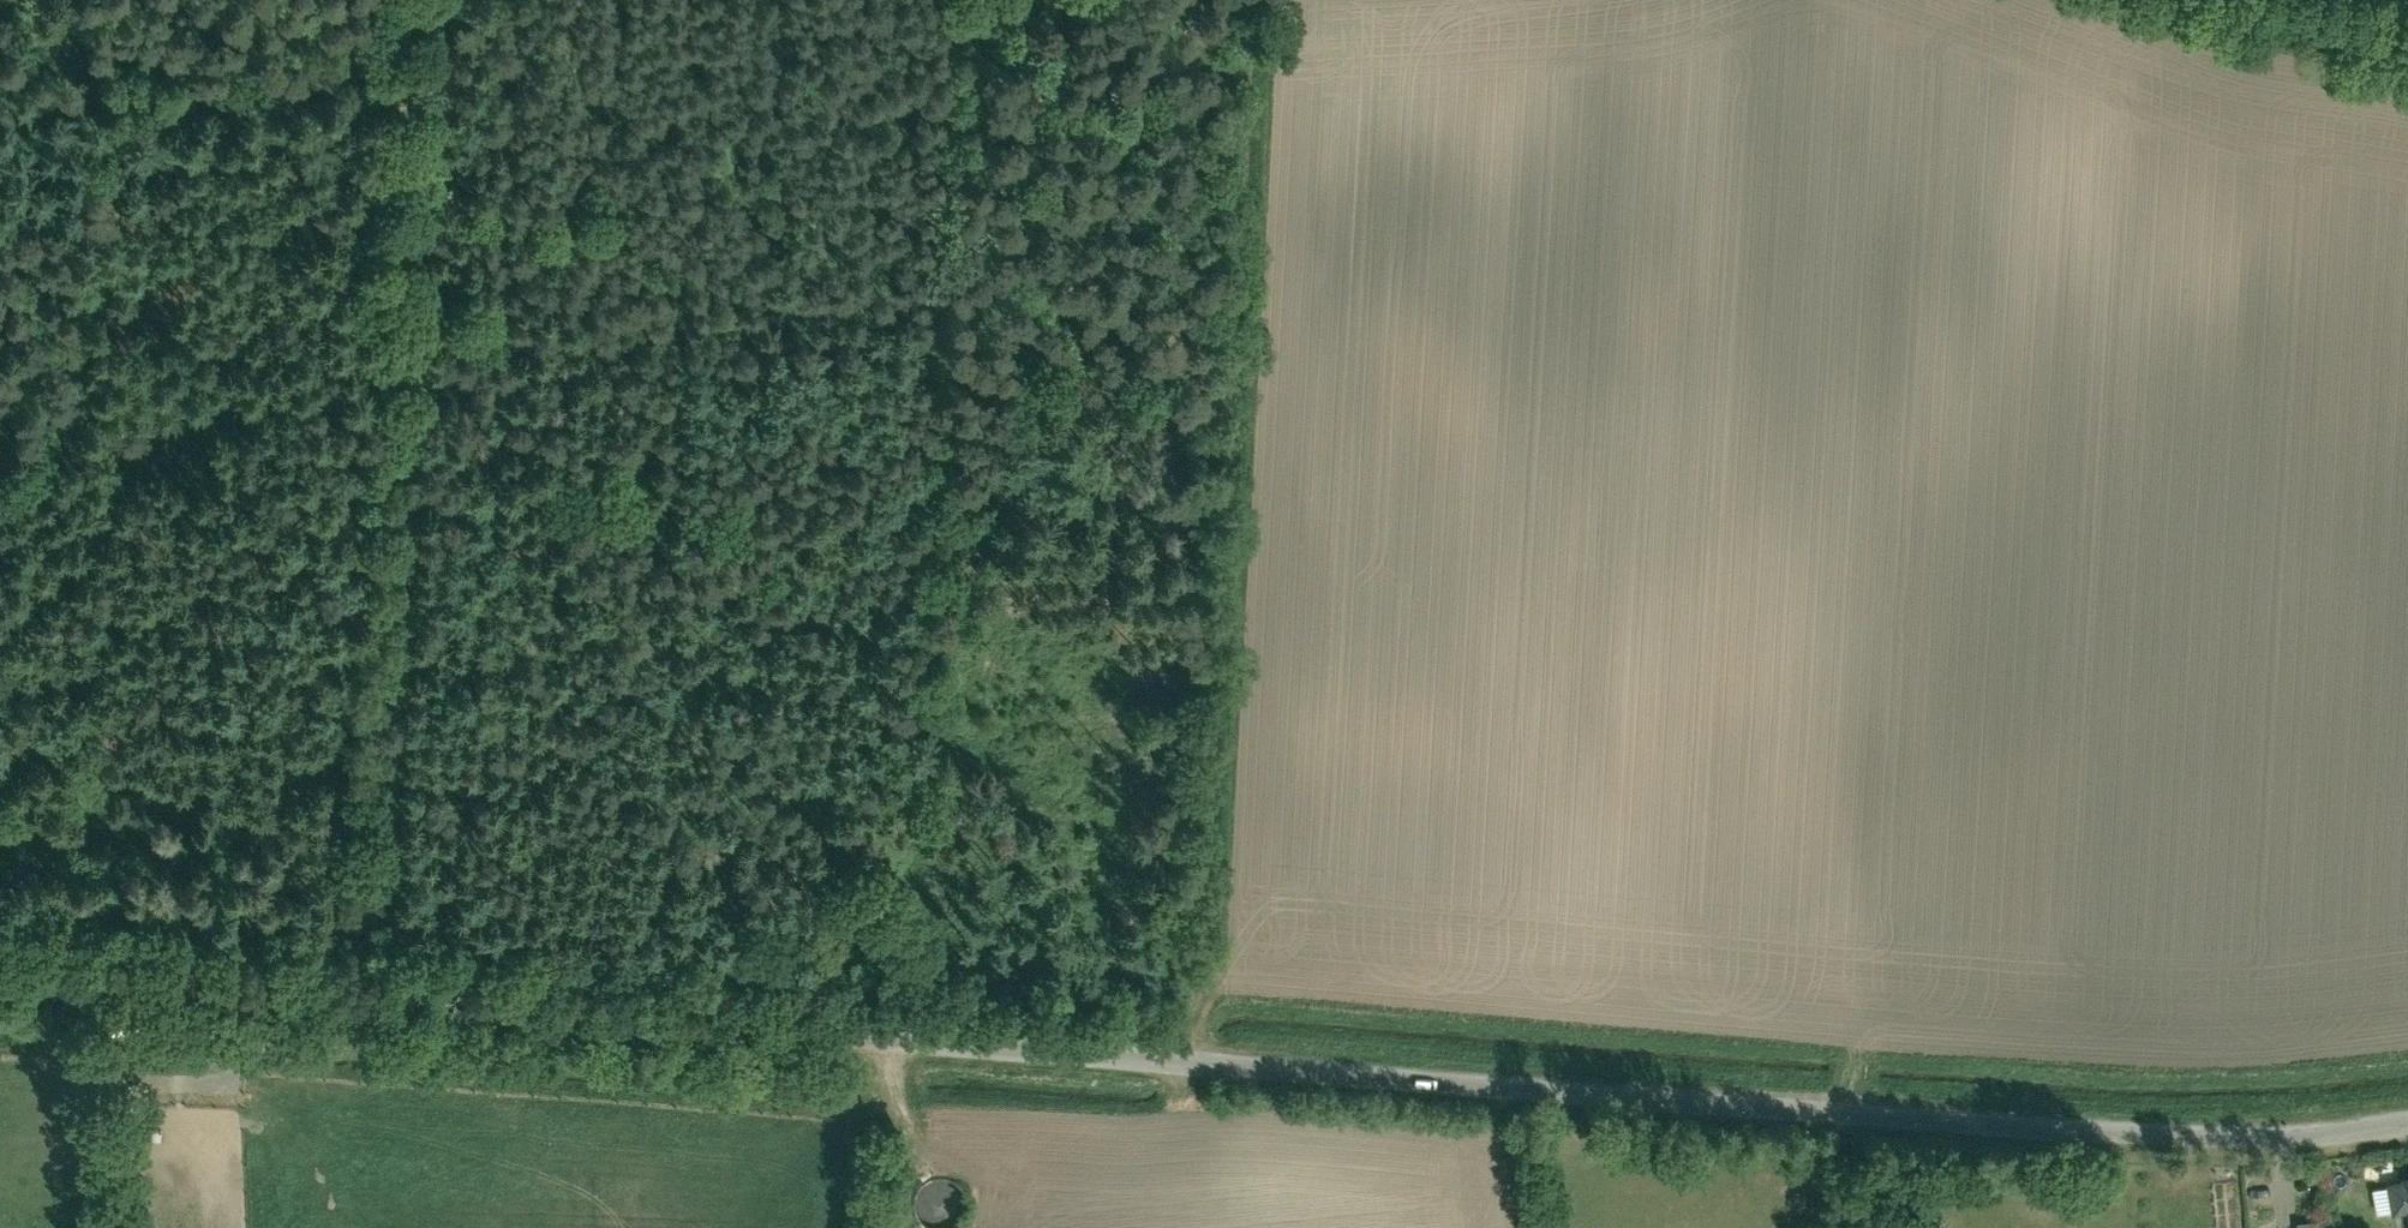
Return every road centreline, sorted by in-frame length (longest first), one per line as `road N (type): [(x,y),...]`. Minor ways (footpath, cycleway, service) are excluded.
road 1 (unclassified): [(0,967),(2152,1140),(2248,1142),(2407,1126)]

